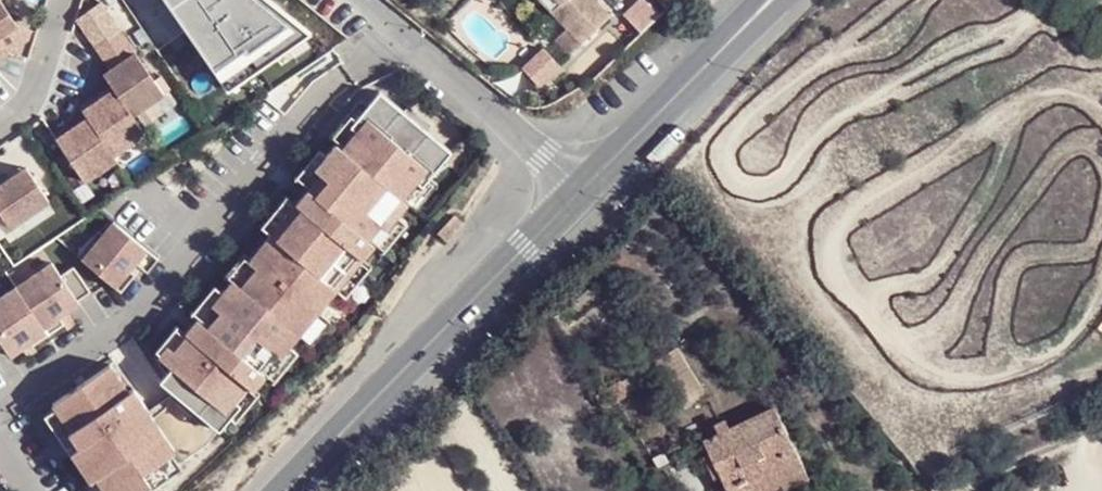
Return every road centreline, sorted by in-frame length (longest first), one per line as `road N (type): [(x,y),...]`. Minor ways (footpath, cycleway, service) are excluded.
road 1 (secondary): [(584,190),(287,490)]
road 2 (residential): [(353,0),(584,190)]
road 3 (secondary): [(775,0),(584,190)]

